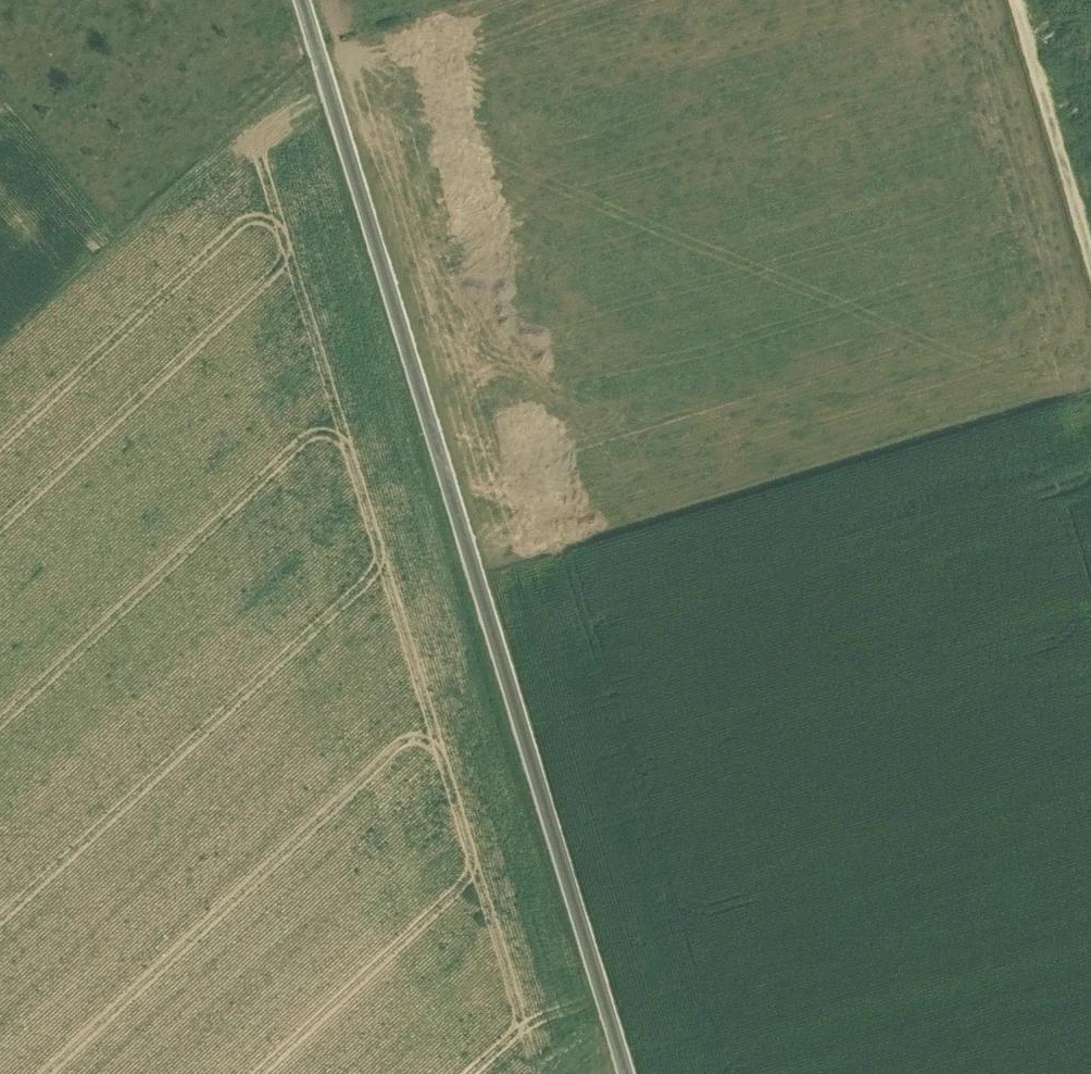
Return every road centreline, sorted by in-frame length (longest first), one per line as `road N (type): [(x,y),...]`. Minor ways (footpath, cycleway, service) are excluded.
road 1 (track): [(627,1073),(301,0)]
road 2 (track): [(1014,0),(1090,260)]

